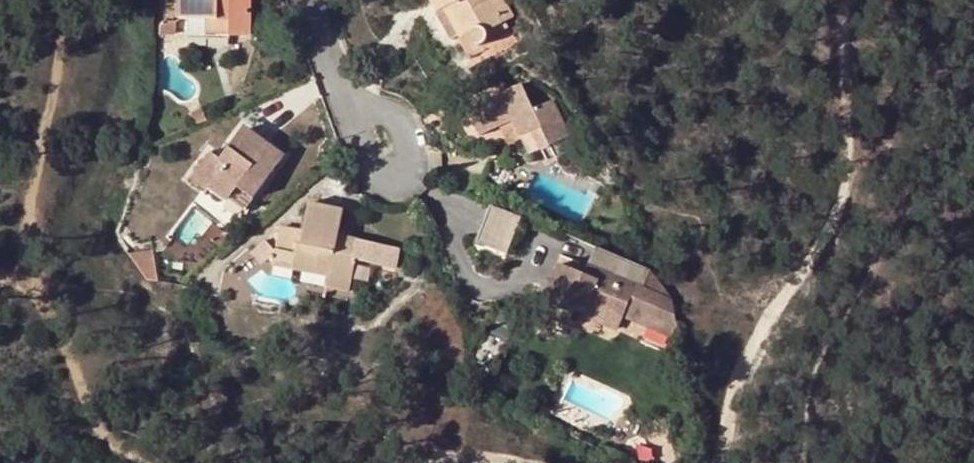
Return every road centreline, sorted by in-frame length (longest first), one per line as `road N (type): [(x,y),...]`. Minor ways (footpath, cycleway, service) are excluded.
road 1 (track): [(733,462),(749,353),(845,214),(862,98),(850,0)]
road 2 (residential): [(301,0),(338,98),(376,142)]

